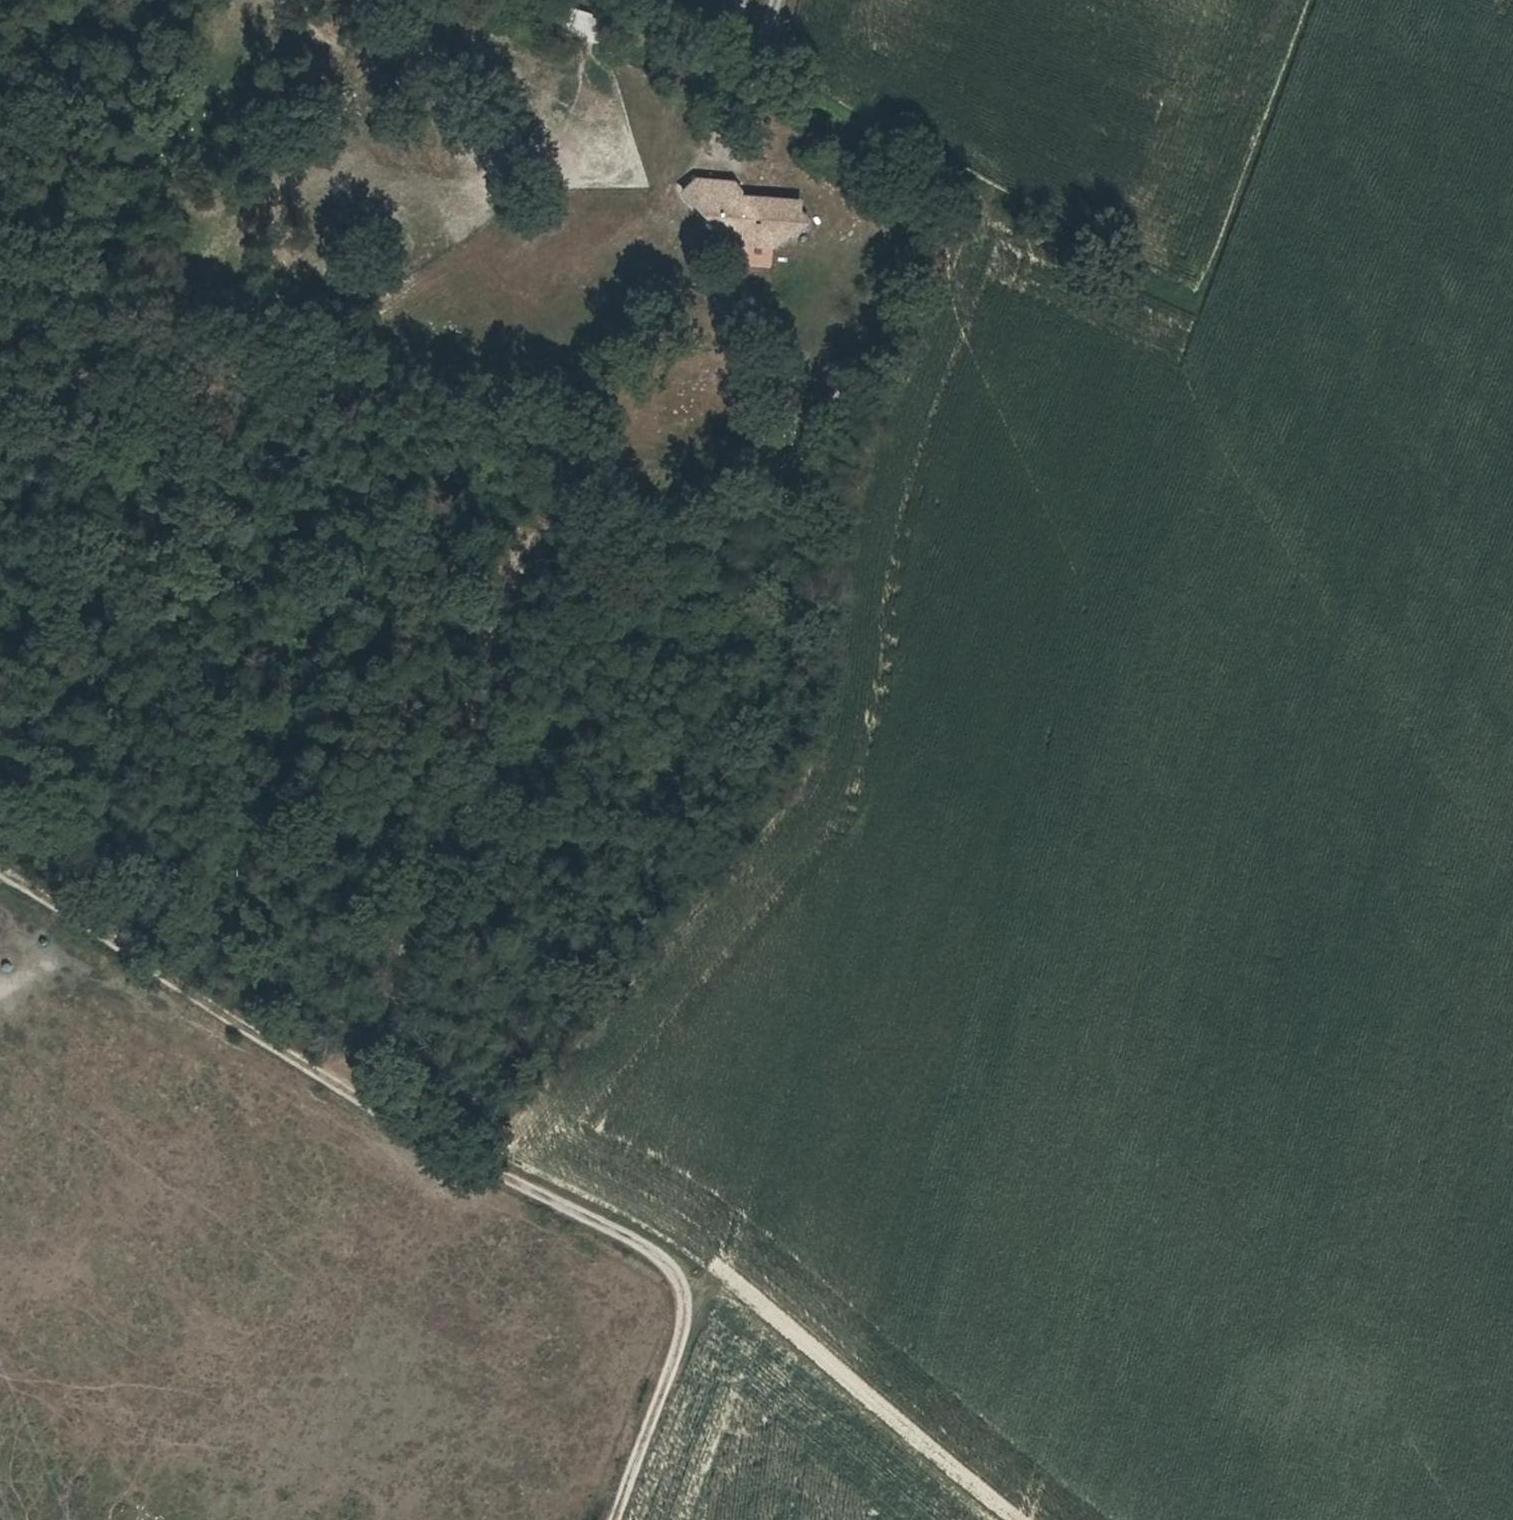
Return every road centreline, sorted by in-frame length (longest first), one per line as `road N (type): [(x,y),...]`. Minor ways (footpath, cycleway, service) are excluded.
road 1 (track): [(610,1519),(676,1344),(675,1276),(656,1255),(392,1129),(0,876)]

